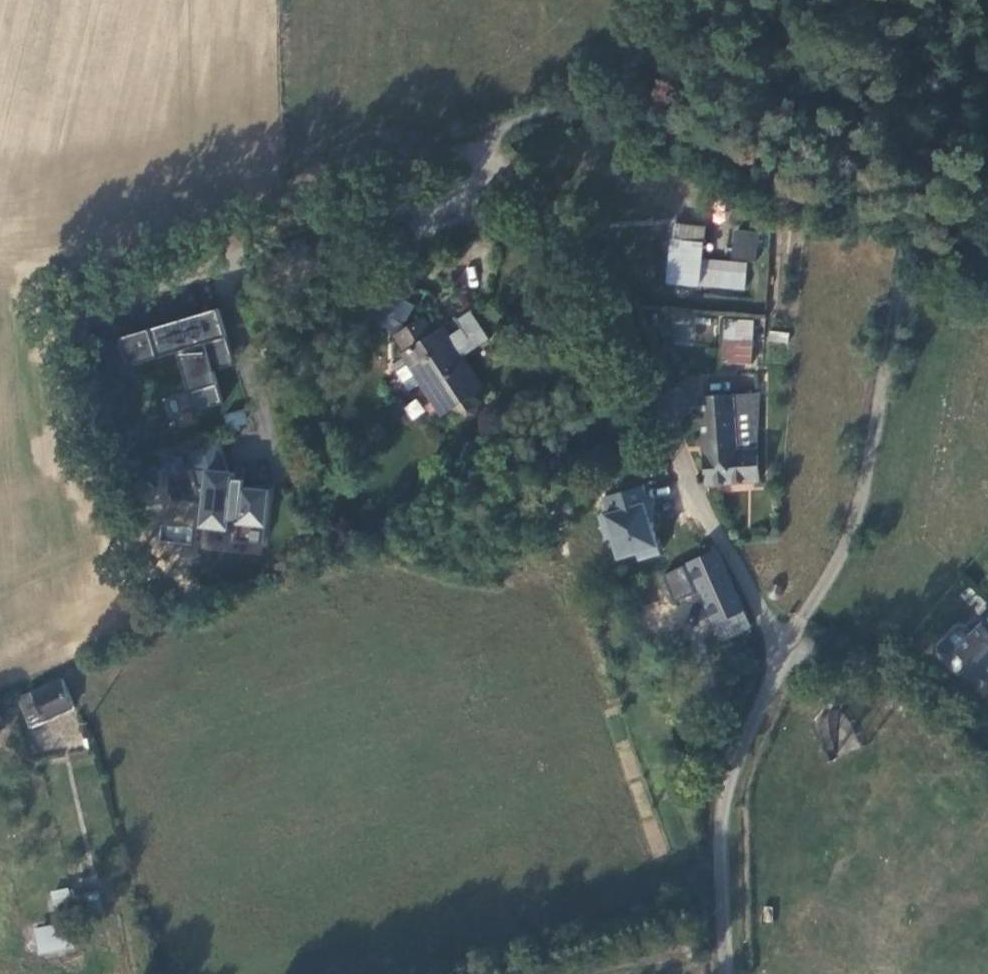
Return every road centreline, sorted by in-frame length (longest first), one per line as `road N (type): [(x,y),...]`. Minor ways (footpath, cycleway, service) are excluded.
road 1 (residential): [(783,644),(687,480),(588,241),(486,137)]
road 2 (residential): [(783,644),(848,543),(904,233)]
road 3 (residential): [(725,973),(725,787),(783,644)]

